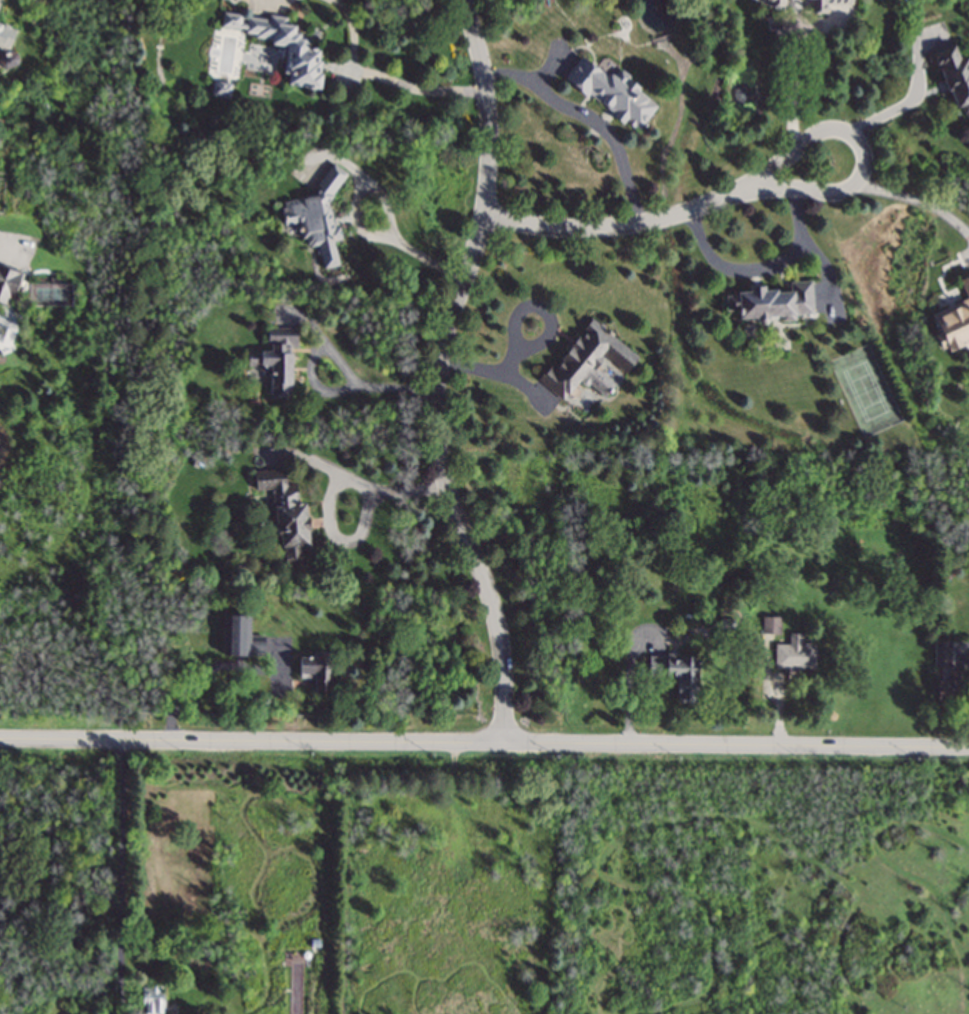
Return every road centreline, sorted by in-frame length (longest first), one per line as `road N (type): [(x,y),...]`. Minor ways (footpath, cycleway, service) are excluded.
road 1 (tertiary): [(968,743),(0,736)]
road 2 (residential): [(507,740),(507,653),(458,514),(440,400),(440,359),(485,220),(490,125),(469,0)]
road 3 (residential): [(736,197),(858,186),(867,162),(851,141),(818,135),(736,197)]
road 4 (residential): [(485,220),(600,231),(736,197)]

